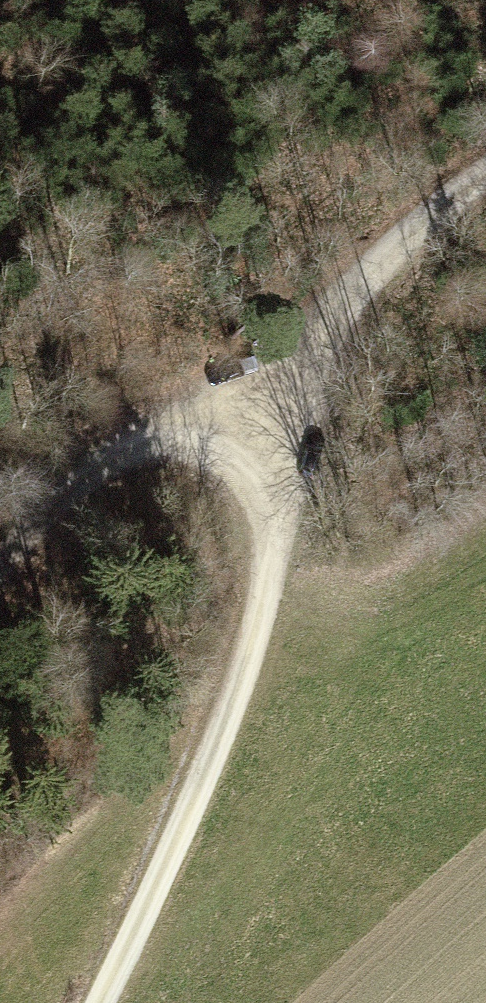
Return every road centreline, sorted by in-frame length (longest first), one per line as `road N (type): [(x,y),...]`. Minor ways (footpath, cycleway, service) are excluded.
road 1 (track): [(107,1002),(176,860),(268,615),(259,442),(485,209)]
road 2 (track): [(259,442),(164,448),(59,519),(0,586)]

